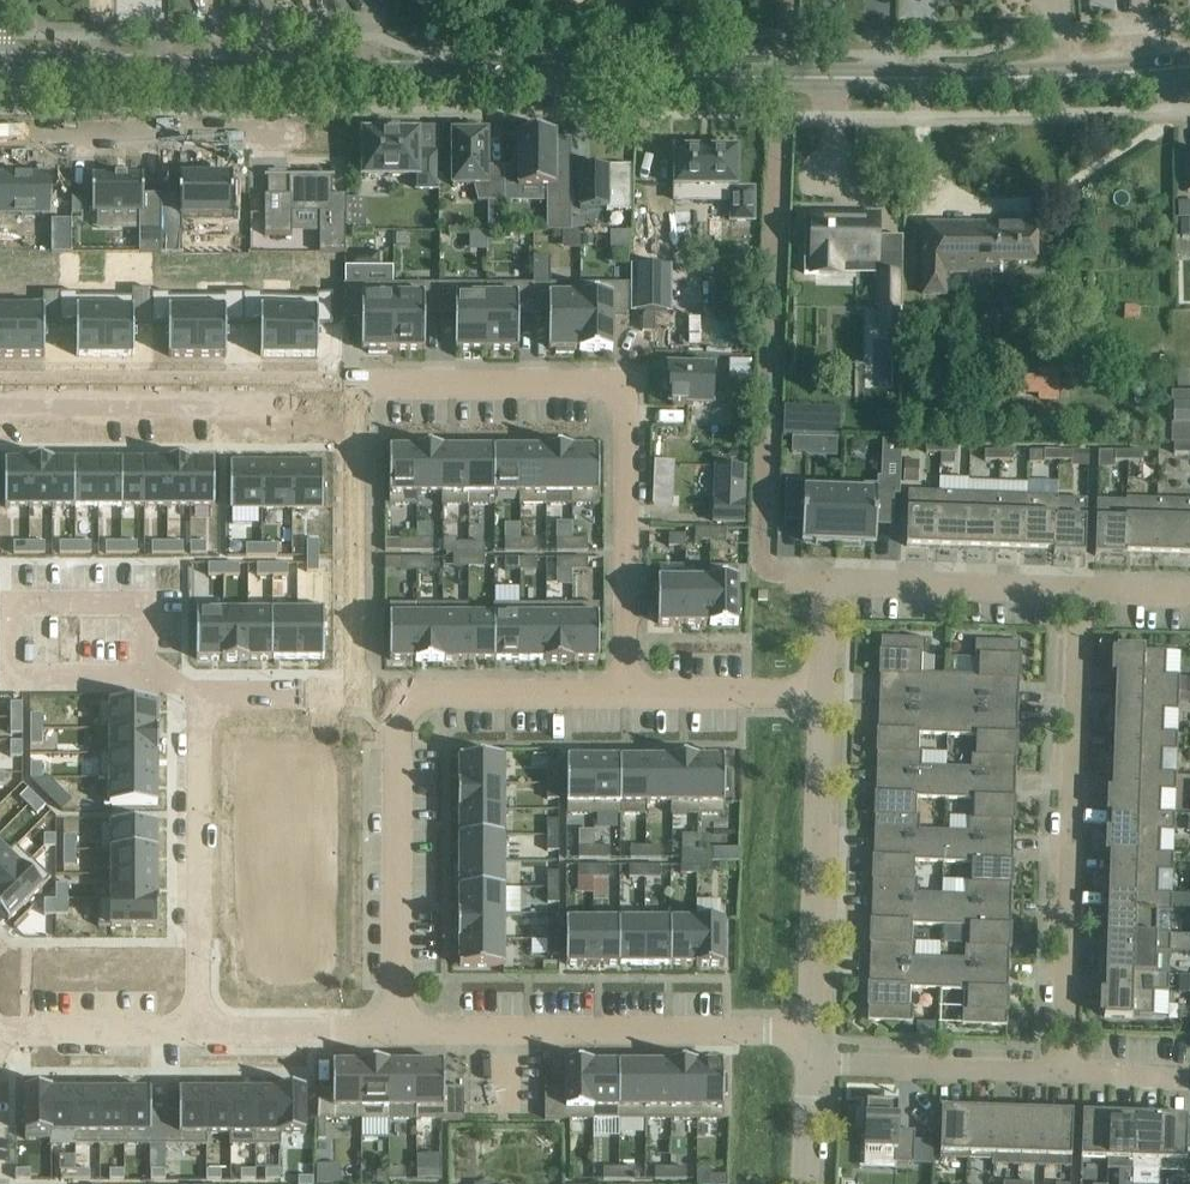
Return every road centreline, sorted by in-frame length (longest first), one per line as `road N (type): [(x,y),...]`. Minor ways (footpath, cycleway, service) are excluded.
road 1 (tertiary): [(137,74),(1047,76),(1189,64)]
road 2 (residential): [(357,400),(358,381),(626,382),(625,692)]
road 3 (residential): [(194,1033),(187,694),(354,691)]
road 4 (residential): [(1067,1079),(1076,588)]
road 5 (residential): [(402,1033),(811,1033)]
road 6 (residential): [(357,400),(0,405)]
road 7 (residential): [(823,692),(811,1033)]
road 8 (residential): [(401,692),(402,1033)]
road 9 (residential): [(354,691),(357,400)]
road 10 (residential): [(811,1063),(1067,1079)]
road 11 (residential): [(826,580),(1076,588)]
road 12 (residential): [(401,692),(625,692)]
road 13 (residential): [(194,1033),(402,1033)]
road 14 (residential): [(625,692),(823,692)]
road 15 (residential): [(0,1021),(37,1033),(194,1033)]
road 16 (tertiary): [(137,74),(0,60)]
road 17 (tertiary): [(0,85),(137,74)]
road 18 (residential): [(1067,1079),(1189,1083)]
road 19 (residential): [(811,1063),(807,1183)]

